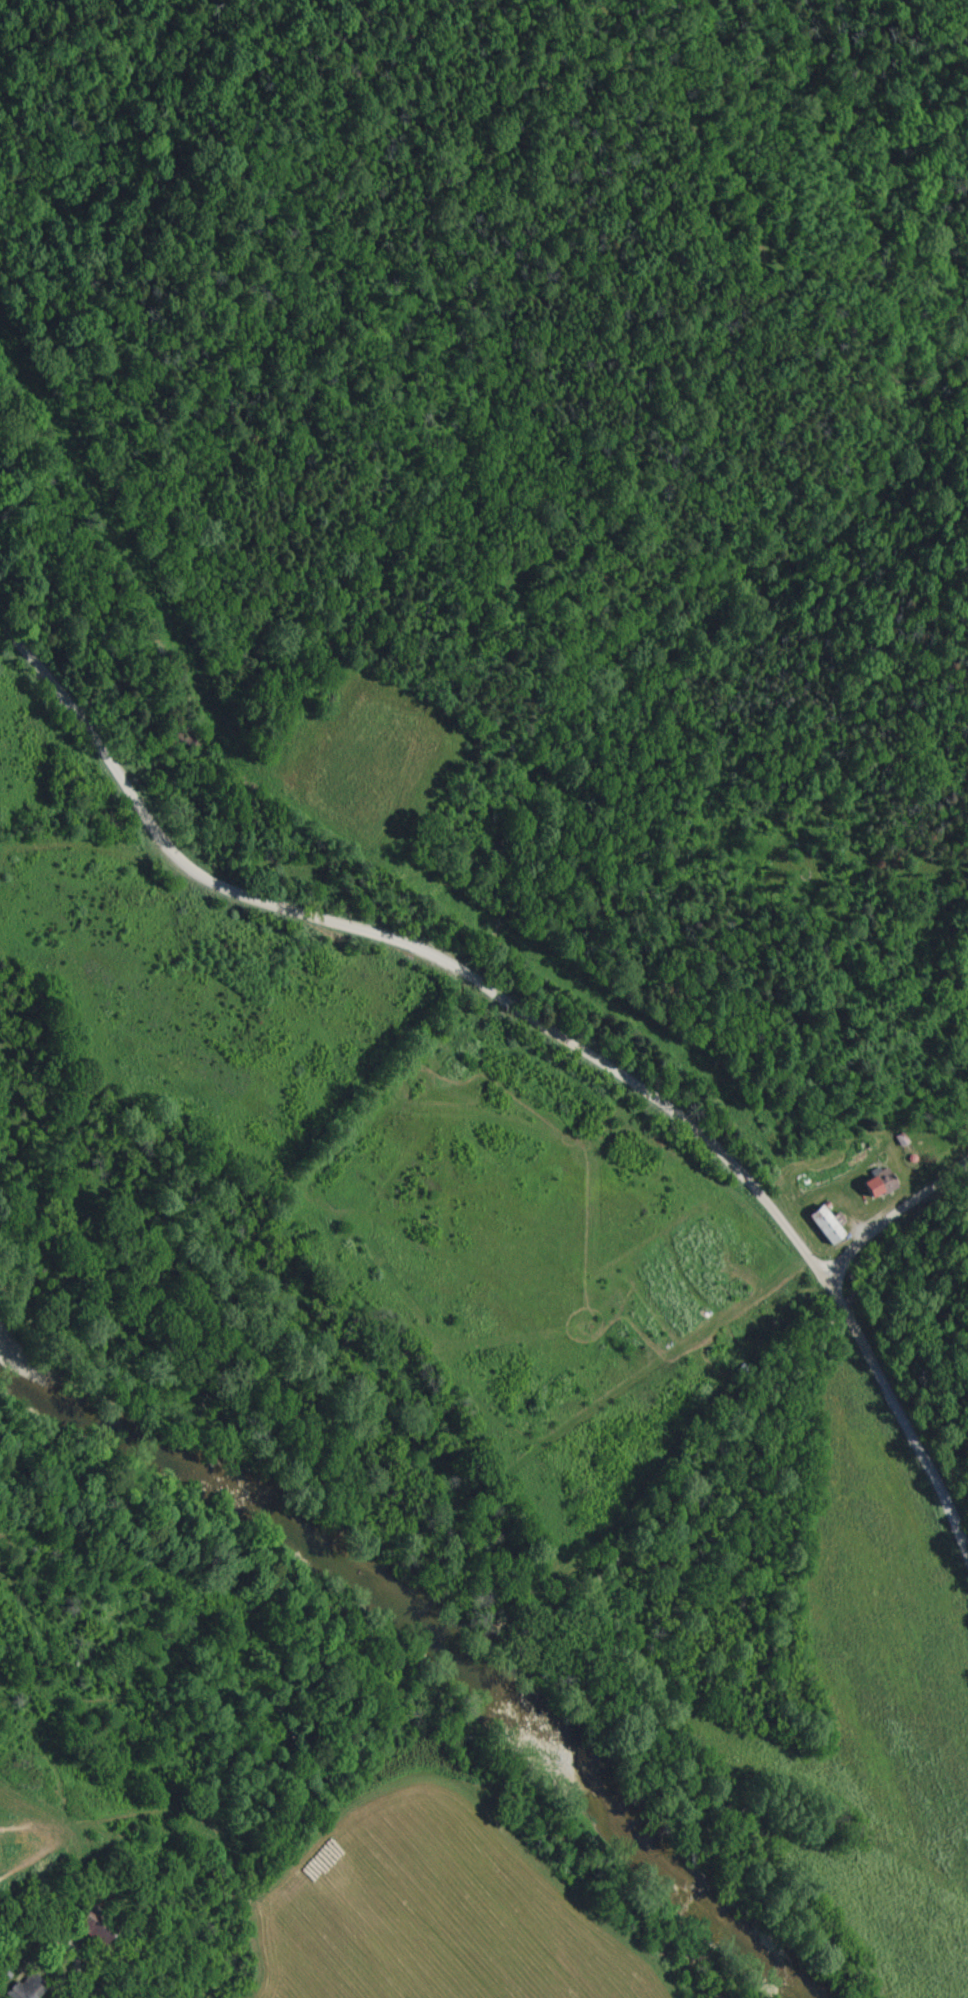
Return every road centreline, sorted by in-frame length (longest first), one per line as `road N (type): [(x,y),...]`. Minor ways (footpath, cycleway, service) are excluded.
road 1 (residential): [(967,1568),(842,1331),(706,1142),(454,980),(194,886),(142,832),(0,622)]
road 2 (residential): [(816,1291),(967,1183)]

